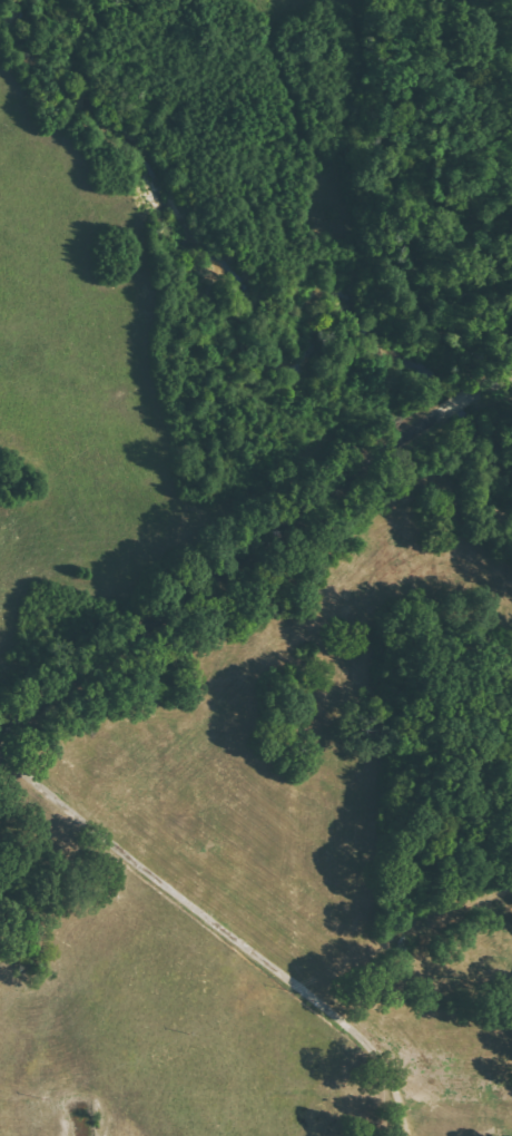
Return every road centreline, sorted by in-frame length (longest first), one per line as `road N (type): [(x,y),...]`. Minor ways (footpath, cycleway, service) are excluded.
road 1 (residential): [(0,761),(511,395)]

